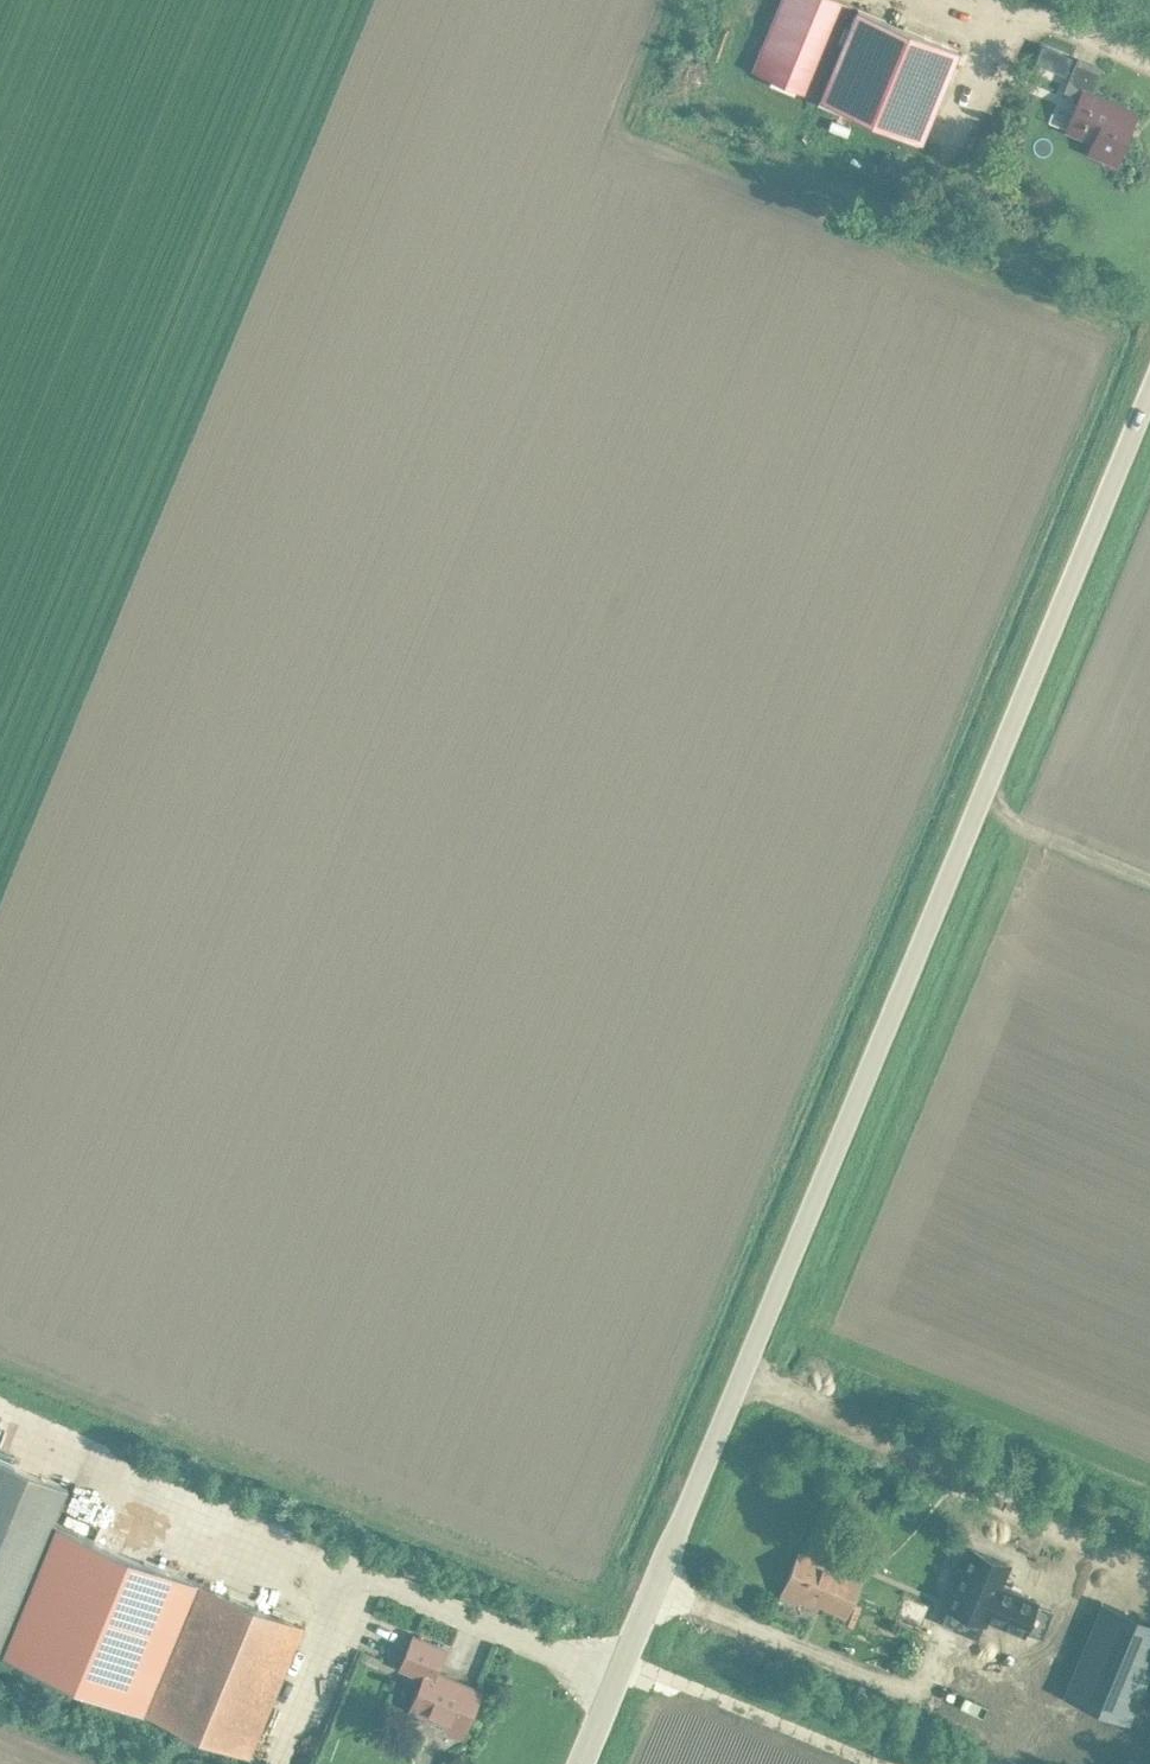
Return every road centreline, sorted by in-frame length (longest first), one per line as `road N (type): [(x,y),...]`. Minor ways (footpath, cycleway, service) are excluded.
road 1 (unclassified): [(582,1763),(1149,360)]

